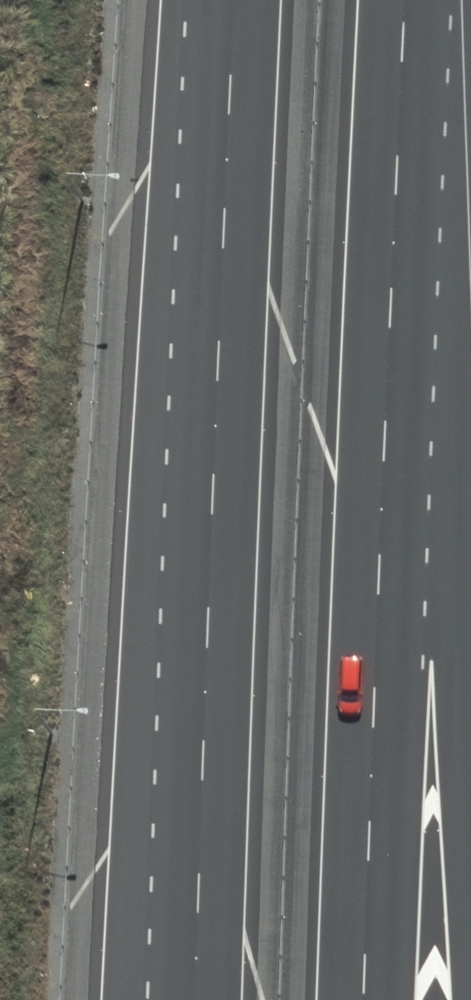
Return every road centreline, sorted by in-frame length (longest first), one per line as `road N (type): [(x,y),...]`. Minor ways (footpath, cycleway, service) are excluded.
road 1 (motorway): [(406,0),(363,999)]
road 2 (motorway): [(431,0),(470,917)]
road 3 (motorway): [(209,564),(234,0)]
road 4 (motorway): [(176,999),(209,564)]
road 5 (motorway): [(195,999),(209,564)]

